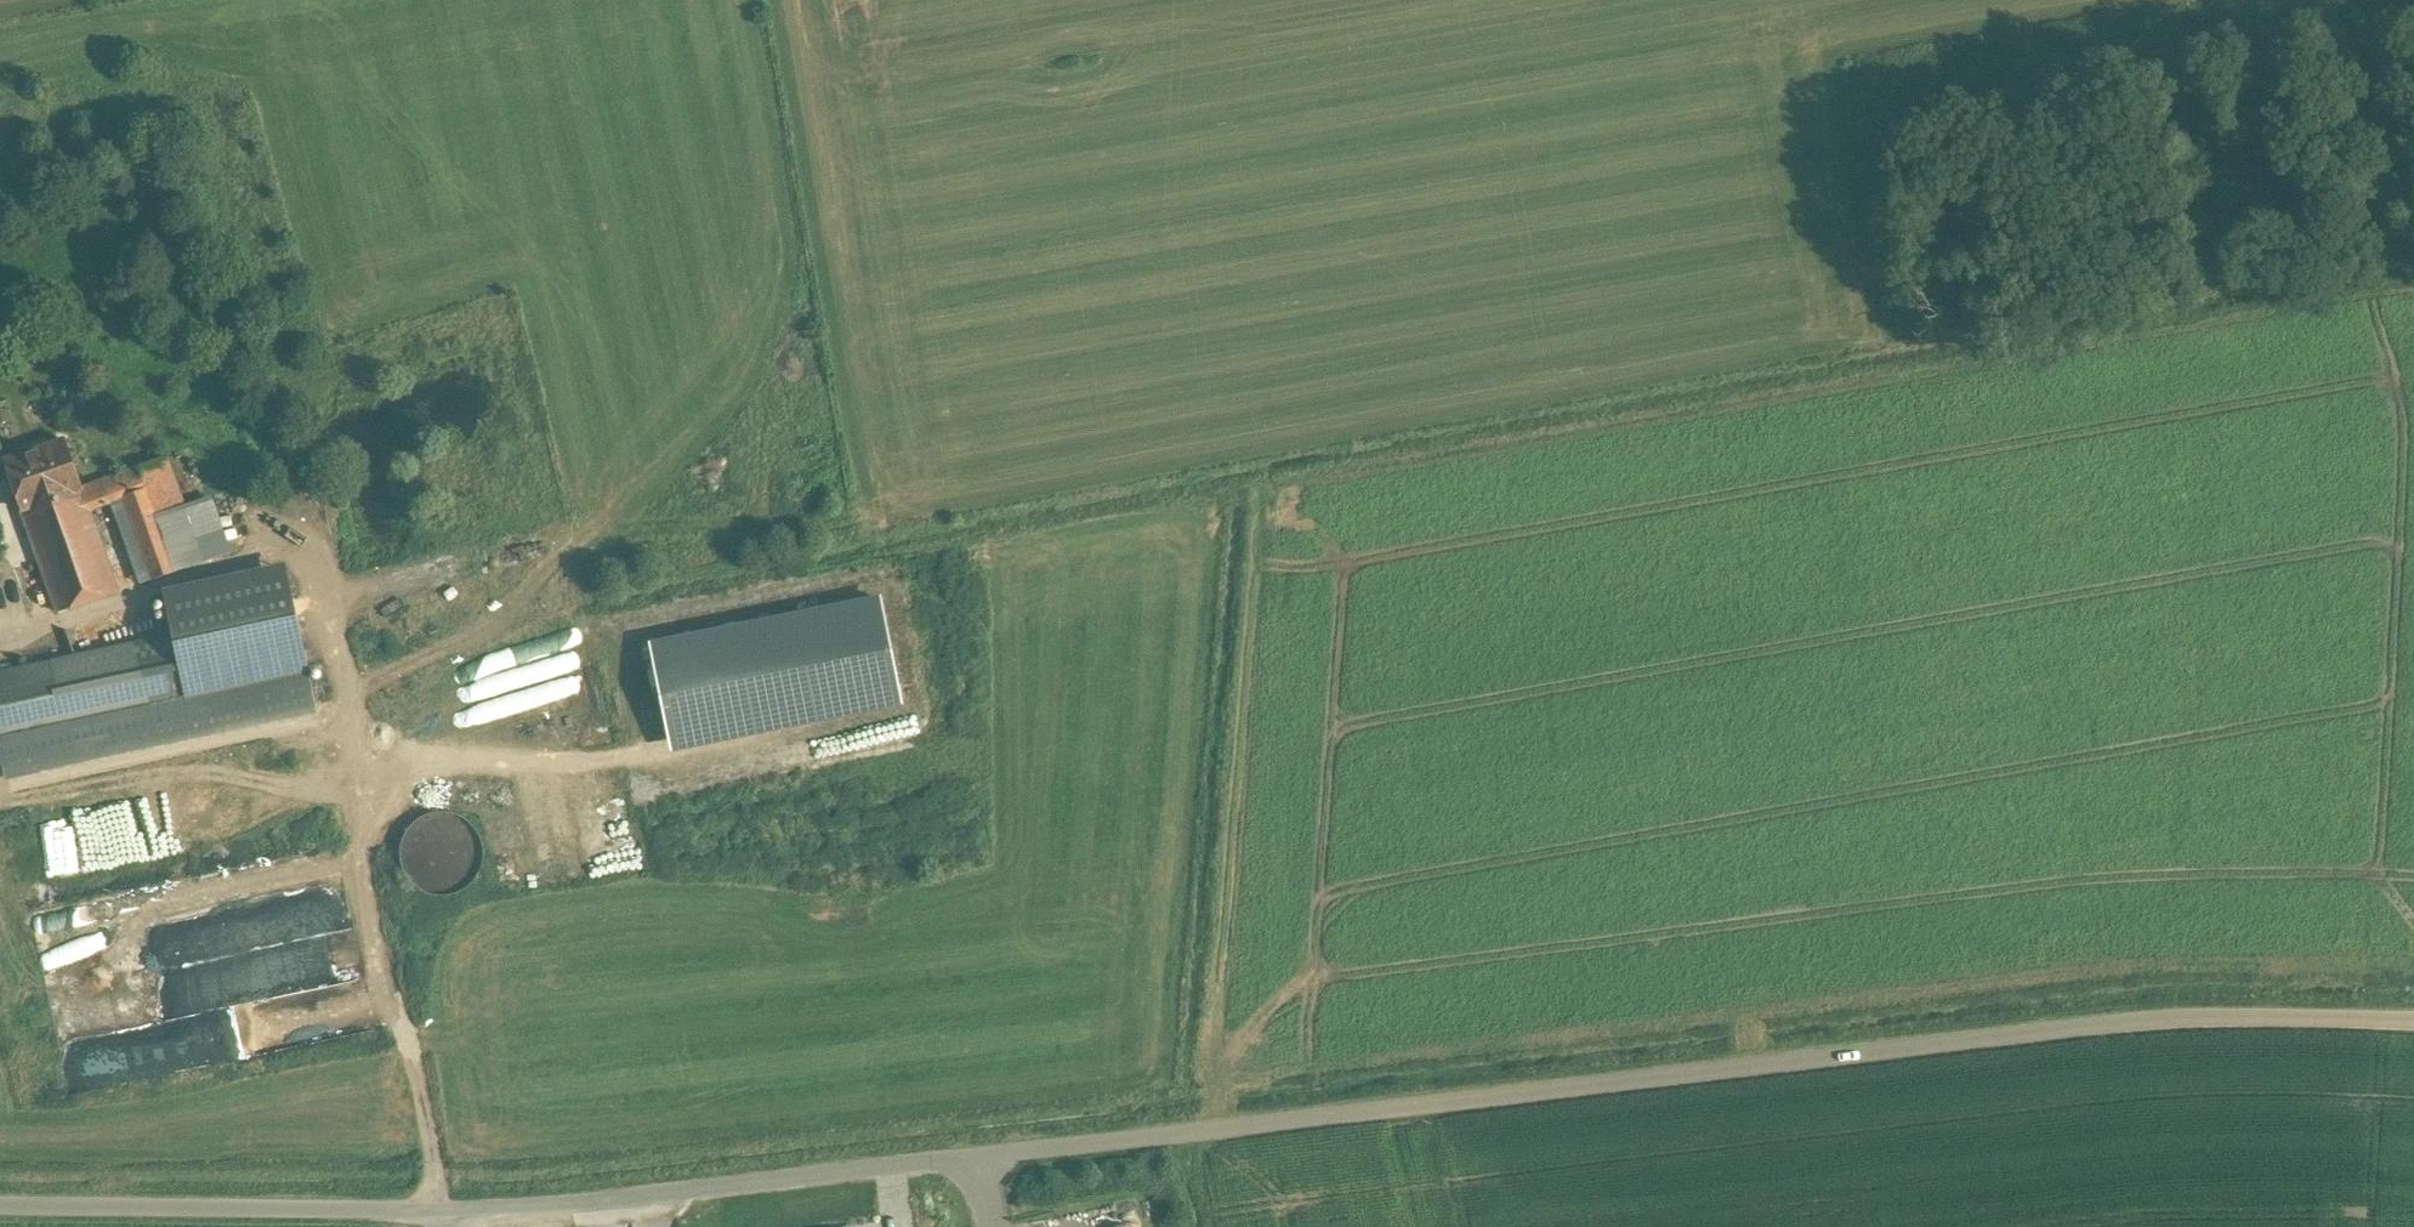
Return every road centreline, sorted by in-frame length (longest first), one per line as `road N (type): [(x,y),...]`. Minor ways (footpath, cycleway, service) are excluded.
road 1 (track): [(0,1198),(456,1212),(2174,1015),(2413,1019)]

